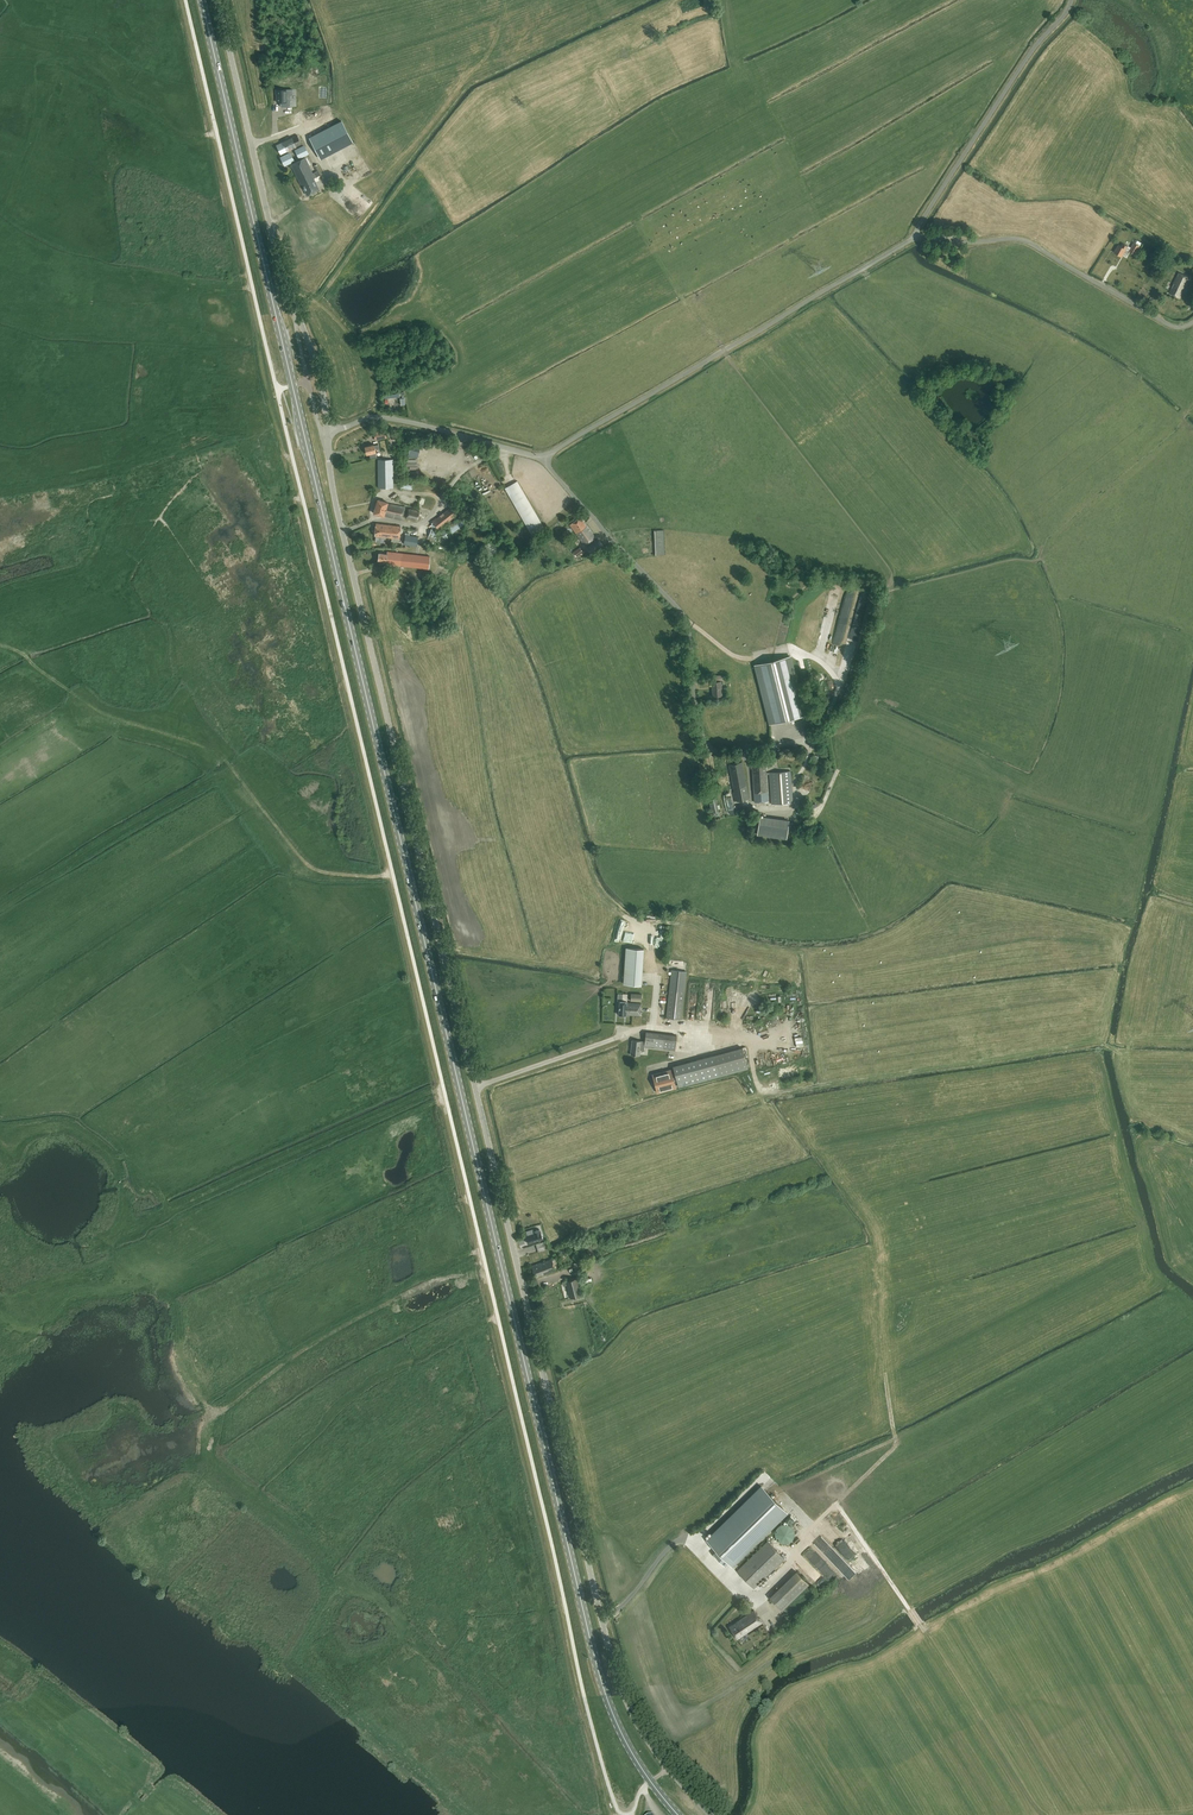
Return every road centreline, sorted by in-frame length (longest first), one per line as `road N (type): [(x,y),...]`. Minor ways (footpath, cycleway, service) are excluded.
road 1 (primary): [(651,1781),(611,1711),(594,1655),(293,386)]
road 2 (unclassified): [(668,1769),(633,1716),(609,1648),(334,499),(329,452)]
road 3 (track): [(393,875),(306,865),(219,753),(93,706),(0,649)]
road 4 (unclassified): [(541,457),(914,237)]
road 5 (primary): [(293,386),(201,0)]
road 6 (unclassified): [(711,747),(696,709),(683,612),(541,457)]
road 7 (unclassified): [(295,308),(217,0)]
road 8 (unclassified): [(1192,322),(1167,324),(1024,241),(914,237)]
road 9 (unclassified): [(914,237),(1072,0)]
road 10 (unclassified): [(541,457),(373,417),(328,432)]
road 11 (unclassified): [(328,432),(295,308)]

